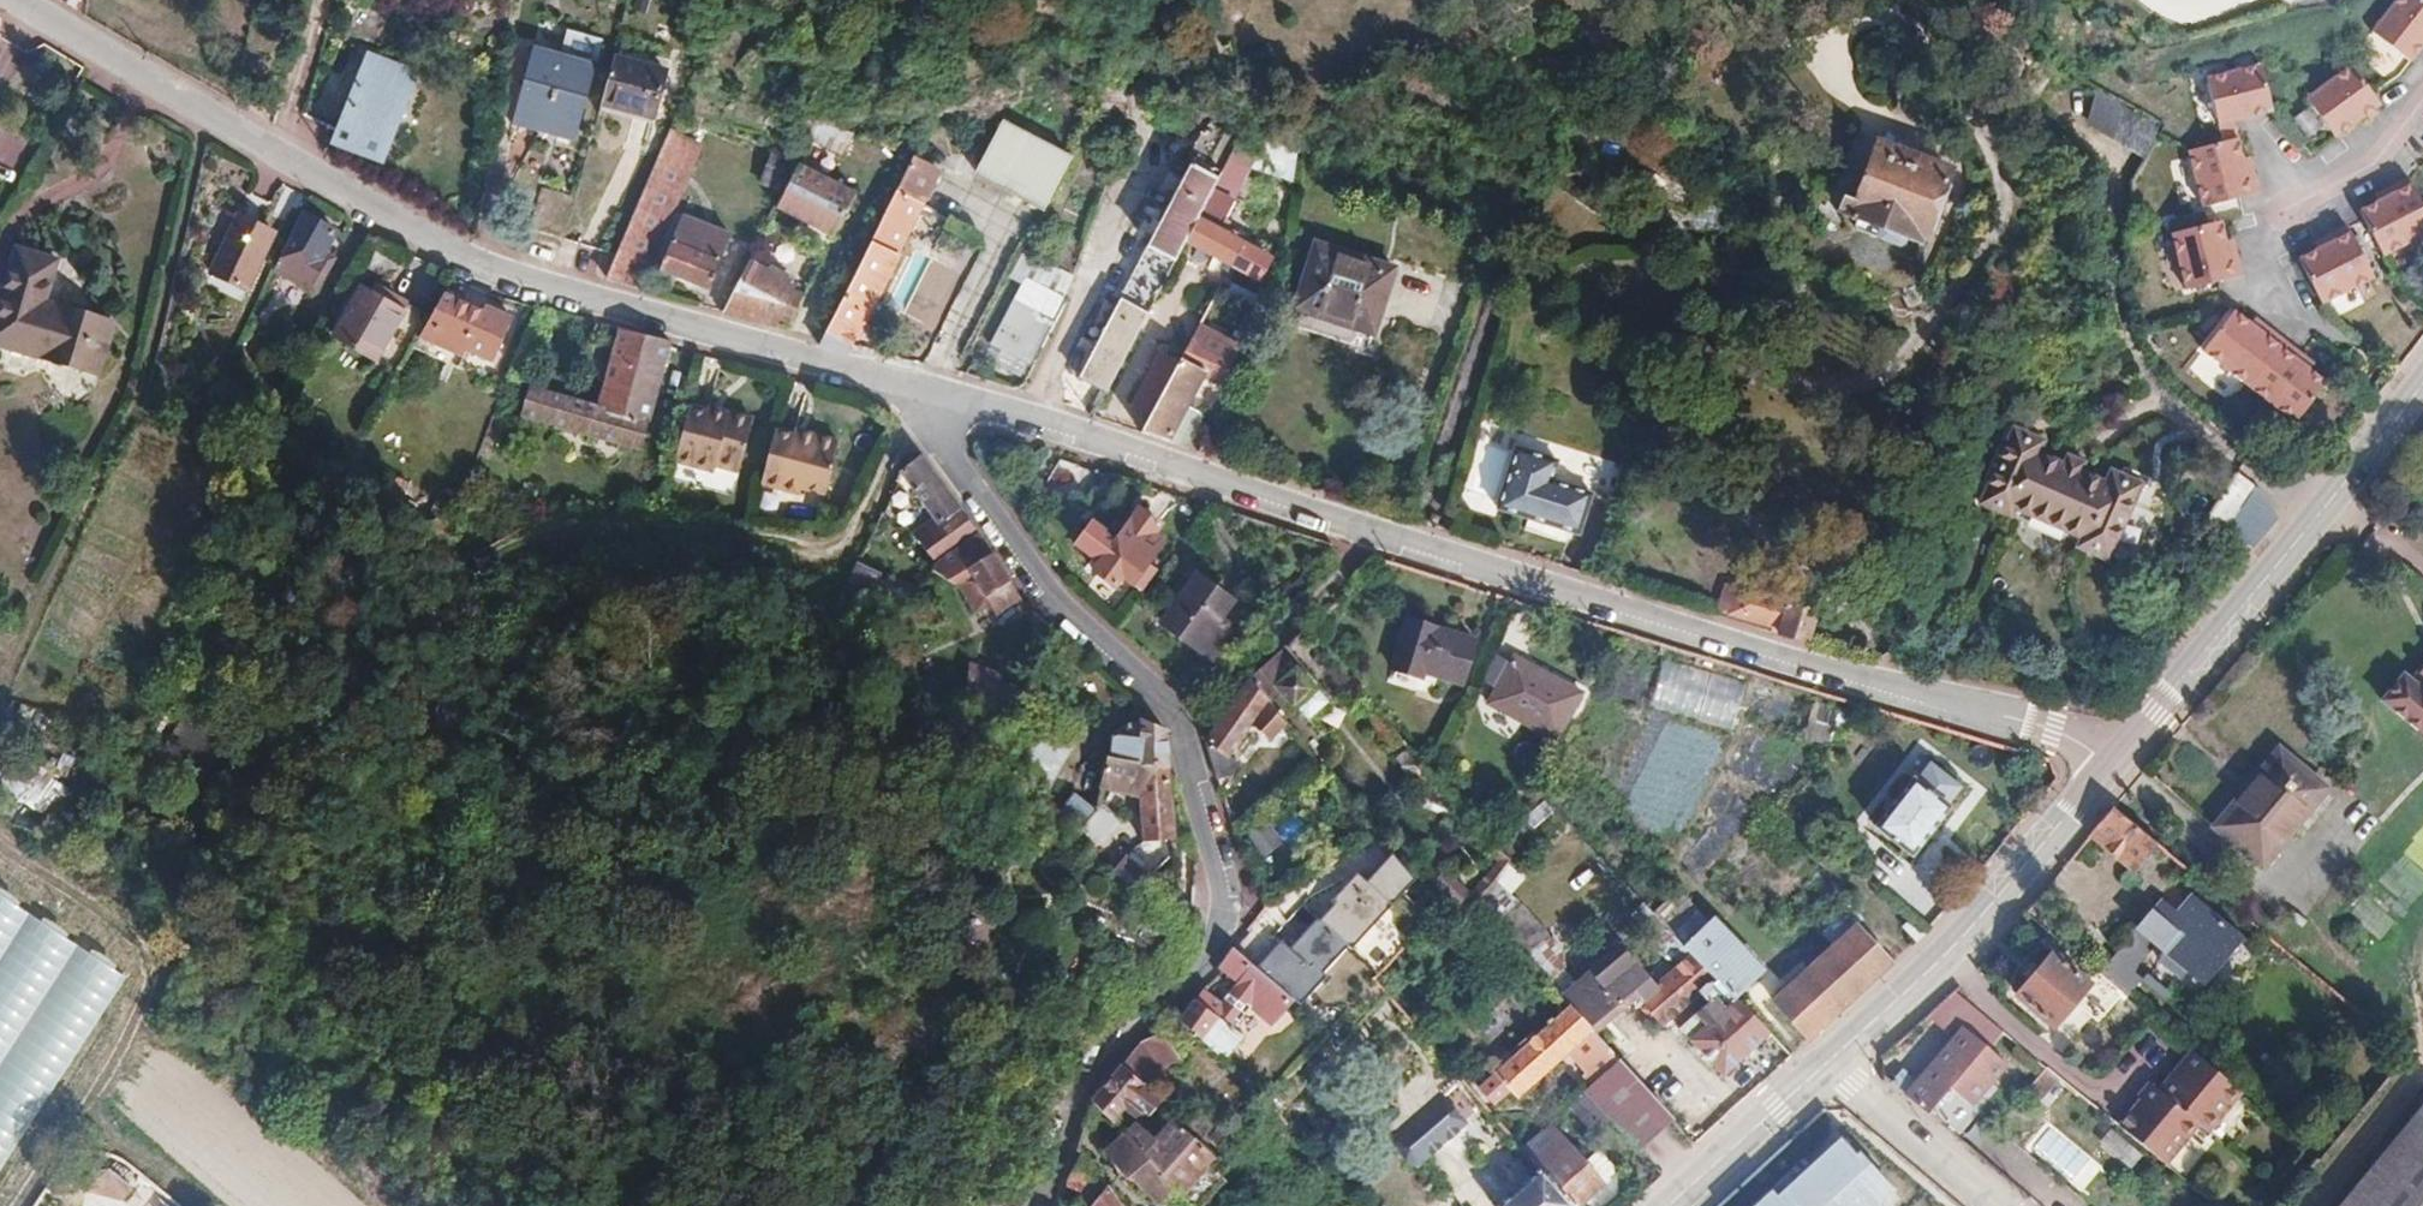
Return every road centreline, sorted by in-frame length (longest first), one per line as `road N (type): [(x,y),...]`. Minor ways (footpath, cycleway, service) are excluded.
road 1 (residential): [(6,0),(418,239),(499,275),(935,392)]
road 2 (residential): [(1386,534),(1852,683),(2052,728),(2118,762)]
road 3 (residential): [(1181,729),(1223,899),(1220,936),(1201,975),(1128,1037),(1081,1099),(1043,1205)]
road 4 (secondary): [(2118,762),(2422,390)]
road 5 (residential): [(935,392),(1386,534)]
road 6 (residential): [(935,392),(940,446),(1062,604),(1148,683),(1181,729)]
road 7 (secondary): [(1827,1066),(2002,901),(2118,762)]
road 8 (unclassified): [(1181,729),(1386,534)]
road 9 (unclassified): [(2001,1205),(1827,1066)]
road 10 (secondary): [(1673,1205),(1827,1066)]
road 11 (track): [(2314,1205),(2422,1074)]
road 12 (residential): [(2422,116),(2390,158),(2287,212)]

